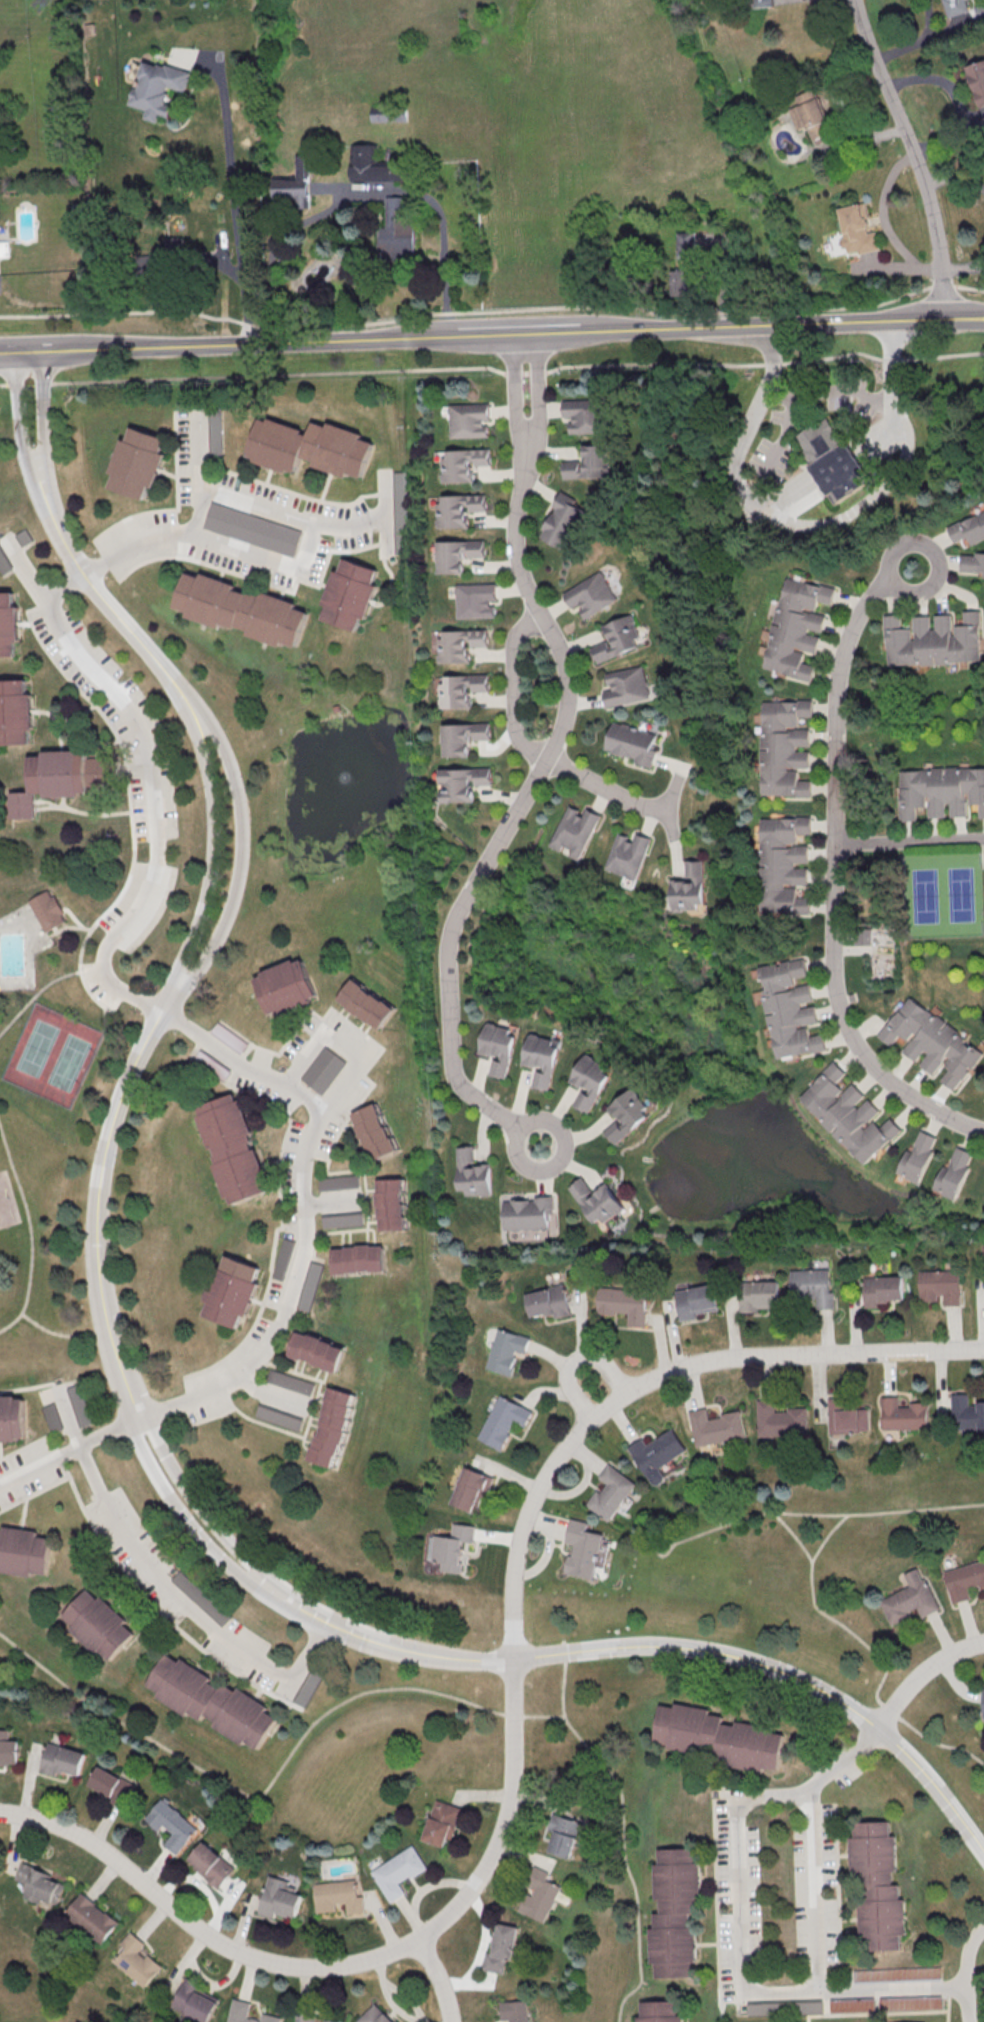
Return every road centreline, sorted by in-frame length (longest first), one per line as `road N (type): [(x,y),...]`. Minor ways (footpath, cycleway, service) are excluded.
road 1 (residential): [(983,1853),(876,1725),(793,1674),(665,1644),(485,1659),(382,1643),(305,1612),(210,1534),(137,1418),(108,1331),(96,1249),(114,1111),(176,985)]
road 2 (residential): [(0,1811),(77,1834),(221,1945),(248,1956),(325,1967),(384,1954),(441,1921),(496,1848),(511,1784),(511,1580),(529,1507),(589,1418),(648,1379),(718,1358),(983,1348)]
road 3 (tertiary): [(983,319),(0,353)]
road 4 (residential): [(519,1128),(462,1087),(453,1070),(447,952),(461,906),(546,759),(515,729),(514,640),(540,615),(514,539),(527,442)]
road 5 (residential): [(893,579),(875,589),(856,619),(836,685),(836,995),(855,1043),(881,1073),(983,1130)]
road 6 (residential): [(176,985),(200,970),(232,912),(245,826),(222,739),(171,678)]
road 7 (residential): [(943,320),(928,189),(856,0)]
road 8 (residential): [(171,678),(200,750),(211,835),(208,878),(176,985)]
road 9 (residential): [(35,468),(82,572),(171,678)]
road 10 (residential): [(559,1161),(565,1142),(555,1125),(537,1119),(519,1128),(514,1147),(523,1164),(541,1170),(559,1161)]
road 11 (residential): [(540,615),(568,694),(546,759)]
road 12 (residential): [(835,844),(983,839)]
road 13 (residential): [(893,579),(907,590),(926,588),(937,573),(934,555),(919,544),(901,547),(890,561),(893,579)]
road 14 (residential): [(674,820),(546,759)]
road 15 (residential): [(983,1640),(920,1675),(876,1725)]
road 16 (residential): [(589,1418),(571,1383),(575,1362),(603,1361),(626,1391)]

